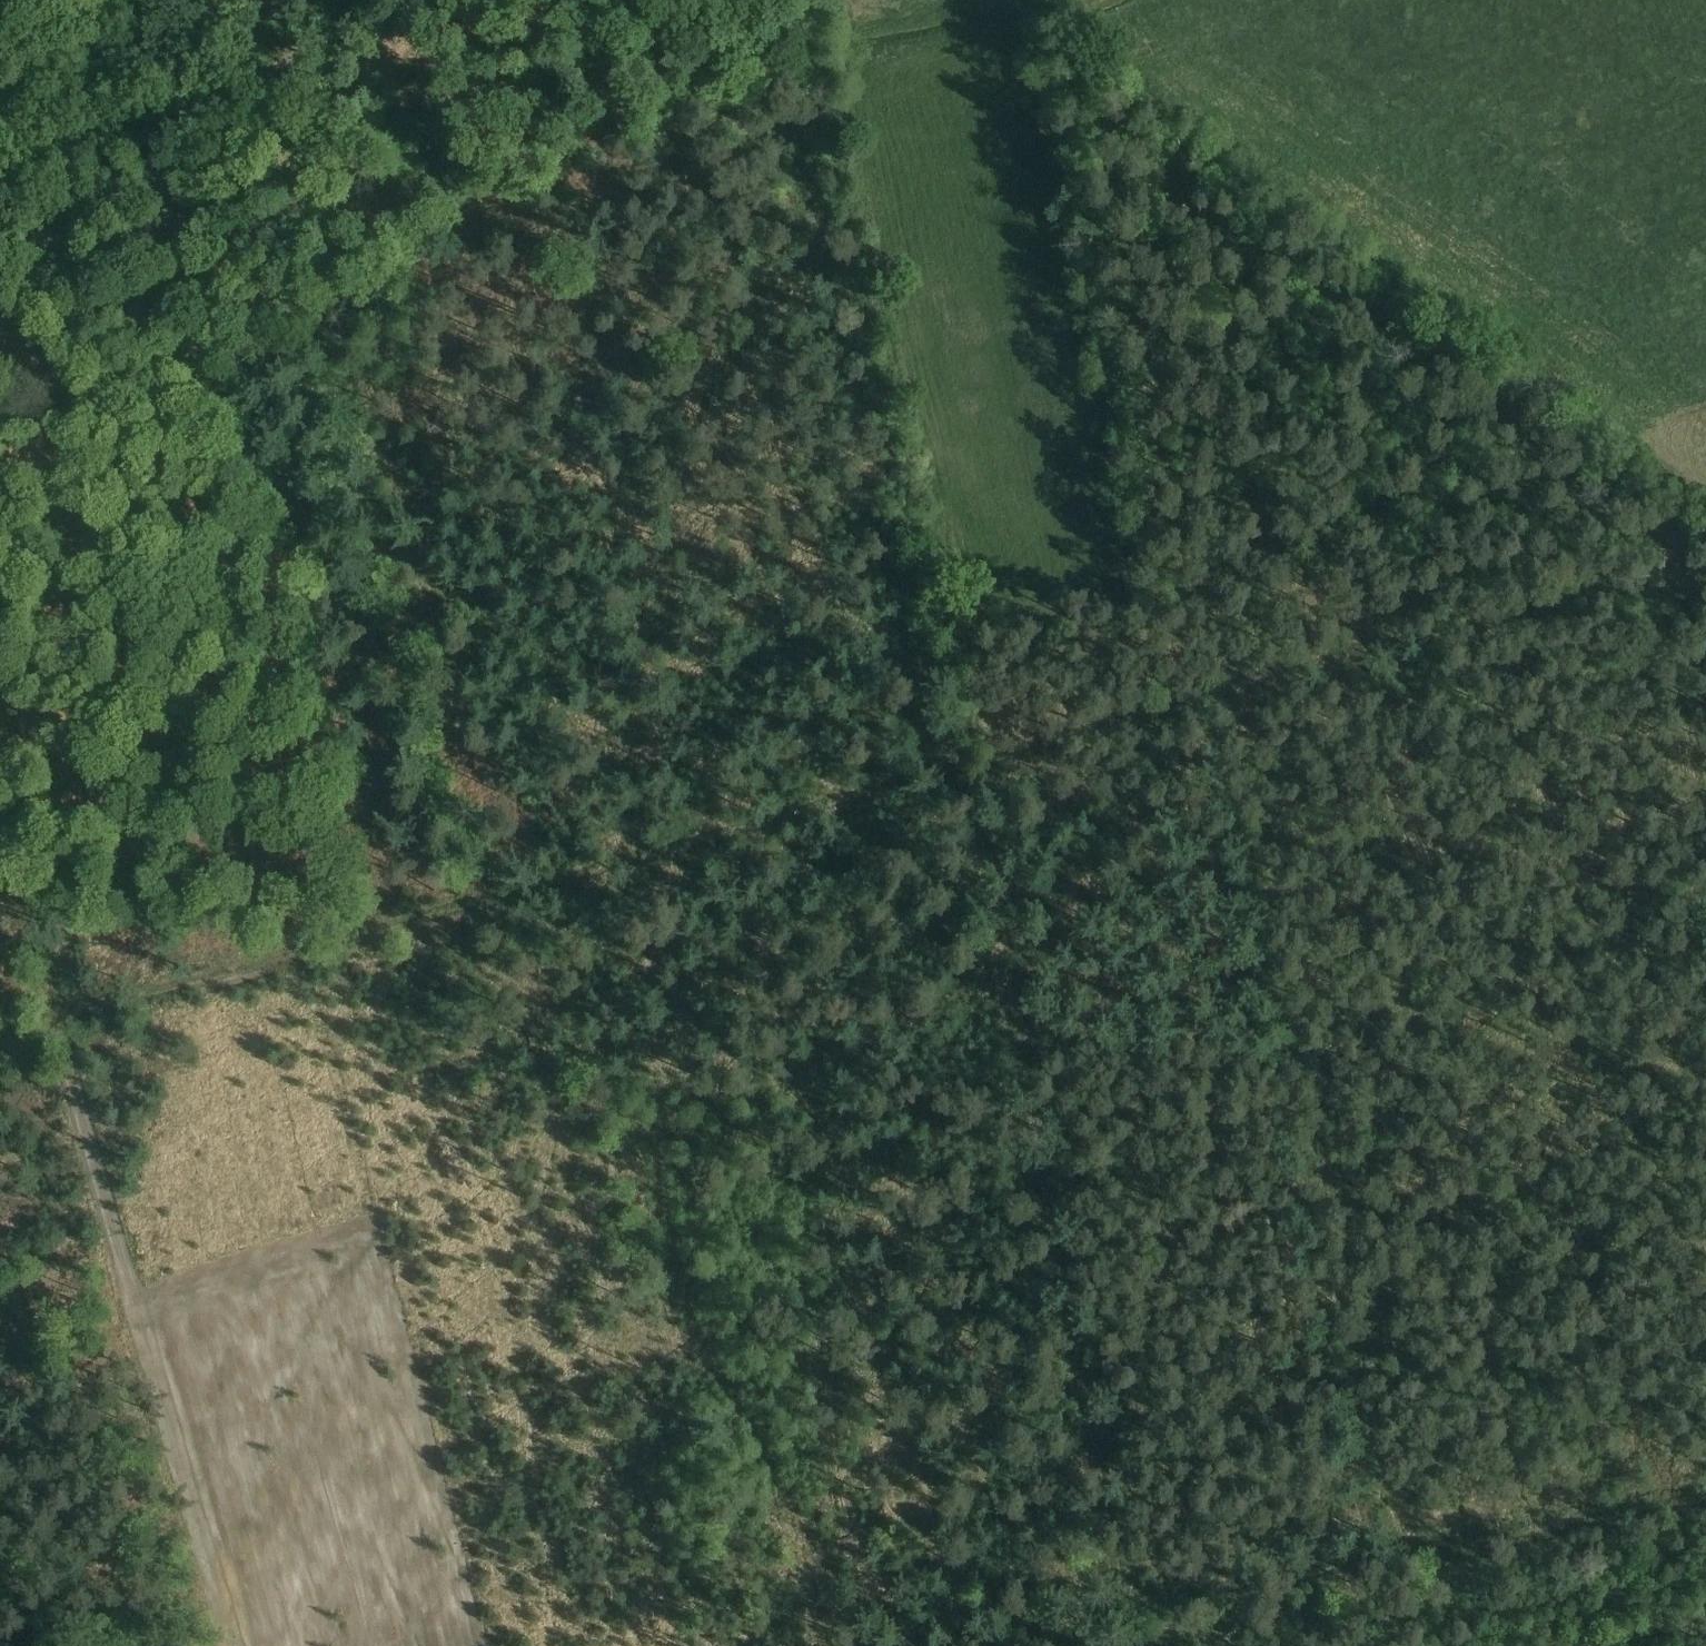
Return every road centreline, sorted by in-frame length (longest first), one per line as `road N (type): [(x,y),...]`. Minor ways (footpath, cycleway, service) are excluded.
road 1 (track): [(0,188),(189,119),(373,0)]

